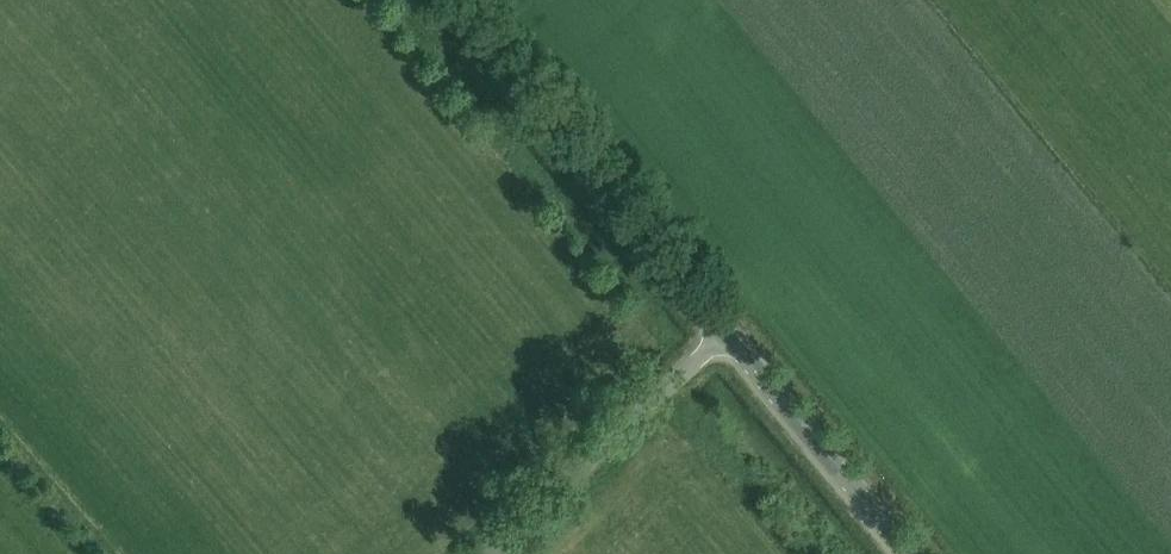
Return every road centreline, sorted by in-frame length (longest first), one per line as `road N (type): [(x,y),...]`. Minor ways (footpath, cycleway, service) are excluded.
road 1 (unclassified): [(723,332),(448,0)]
road 2 (unclassified): [(487,553),(723,332)]
road 3 (unclassified): [(907,553),(723,332)]

